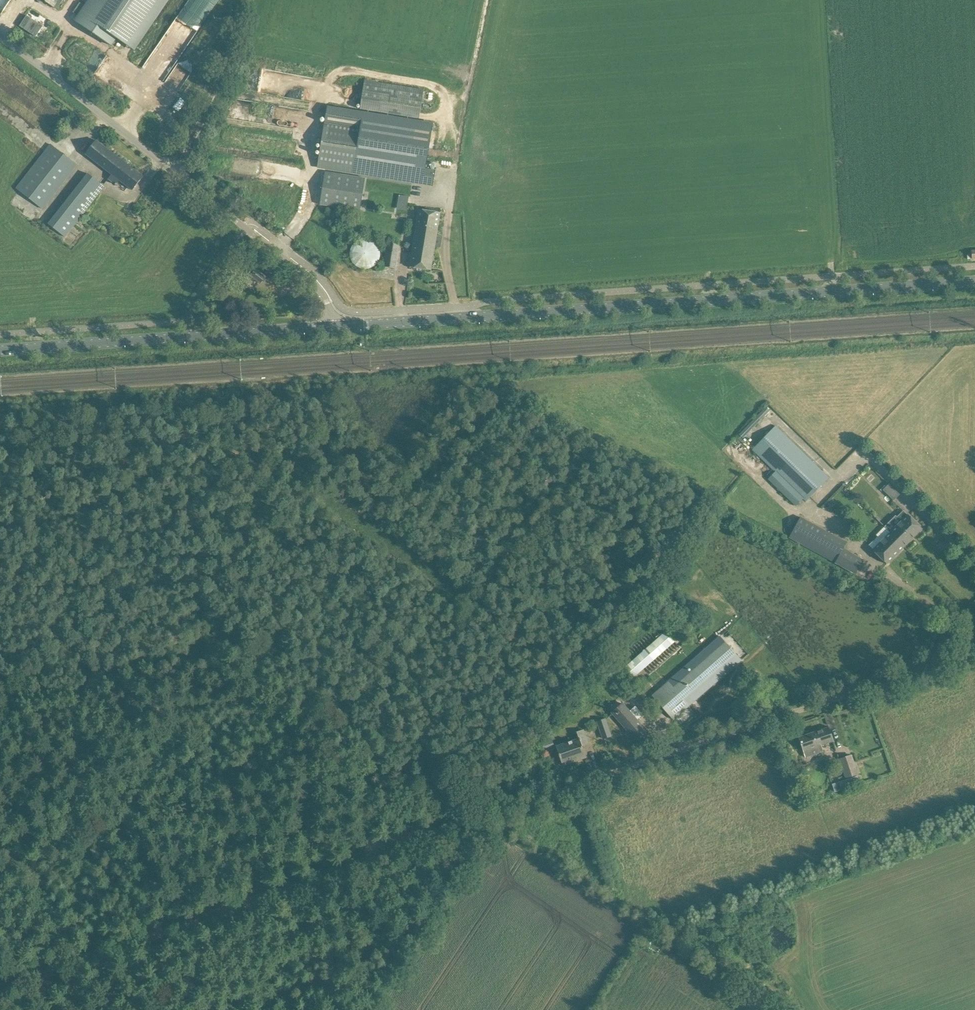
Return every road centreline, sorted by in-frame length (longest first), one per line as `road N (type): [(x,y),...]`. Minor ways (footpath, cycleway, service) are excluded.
road 1 (secondary): [(336,327),(974,281)]
road 2 (unclassified): [(516,812),(974,650)]
road 3 (unclassified): [(336,327),(303,273),(0,37)]
road 4 (track): [(372,859),(0,985)]
road 5 (secondary): [(0,350),(336,327)]
road 6 (track): [(174,170),(215,95),(242,0)]

